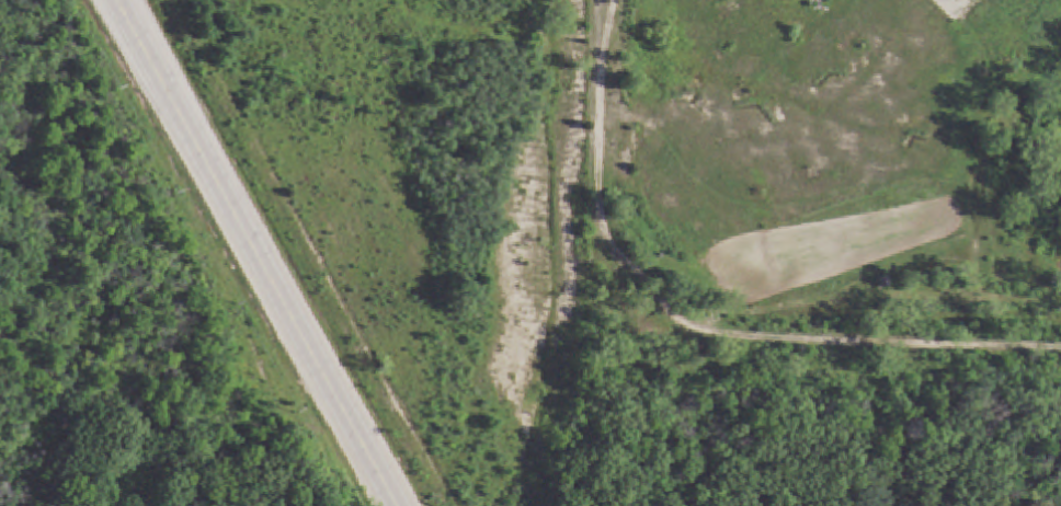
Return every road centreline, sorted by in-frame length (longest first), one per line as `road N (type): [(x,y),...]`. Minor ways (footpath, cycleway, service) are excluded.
road 1 (primary): [(400,505),(123,0)]

